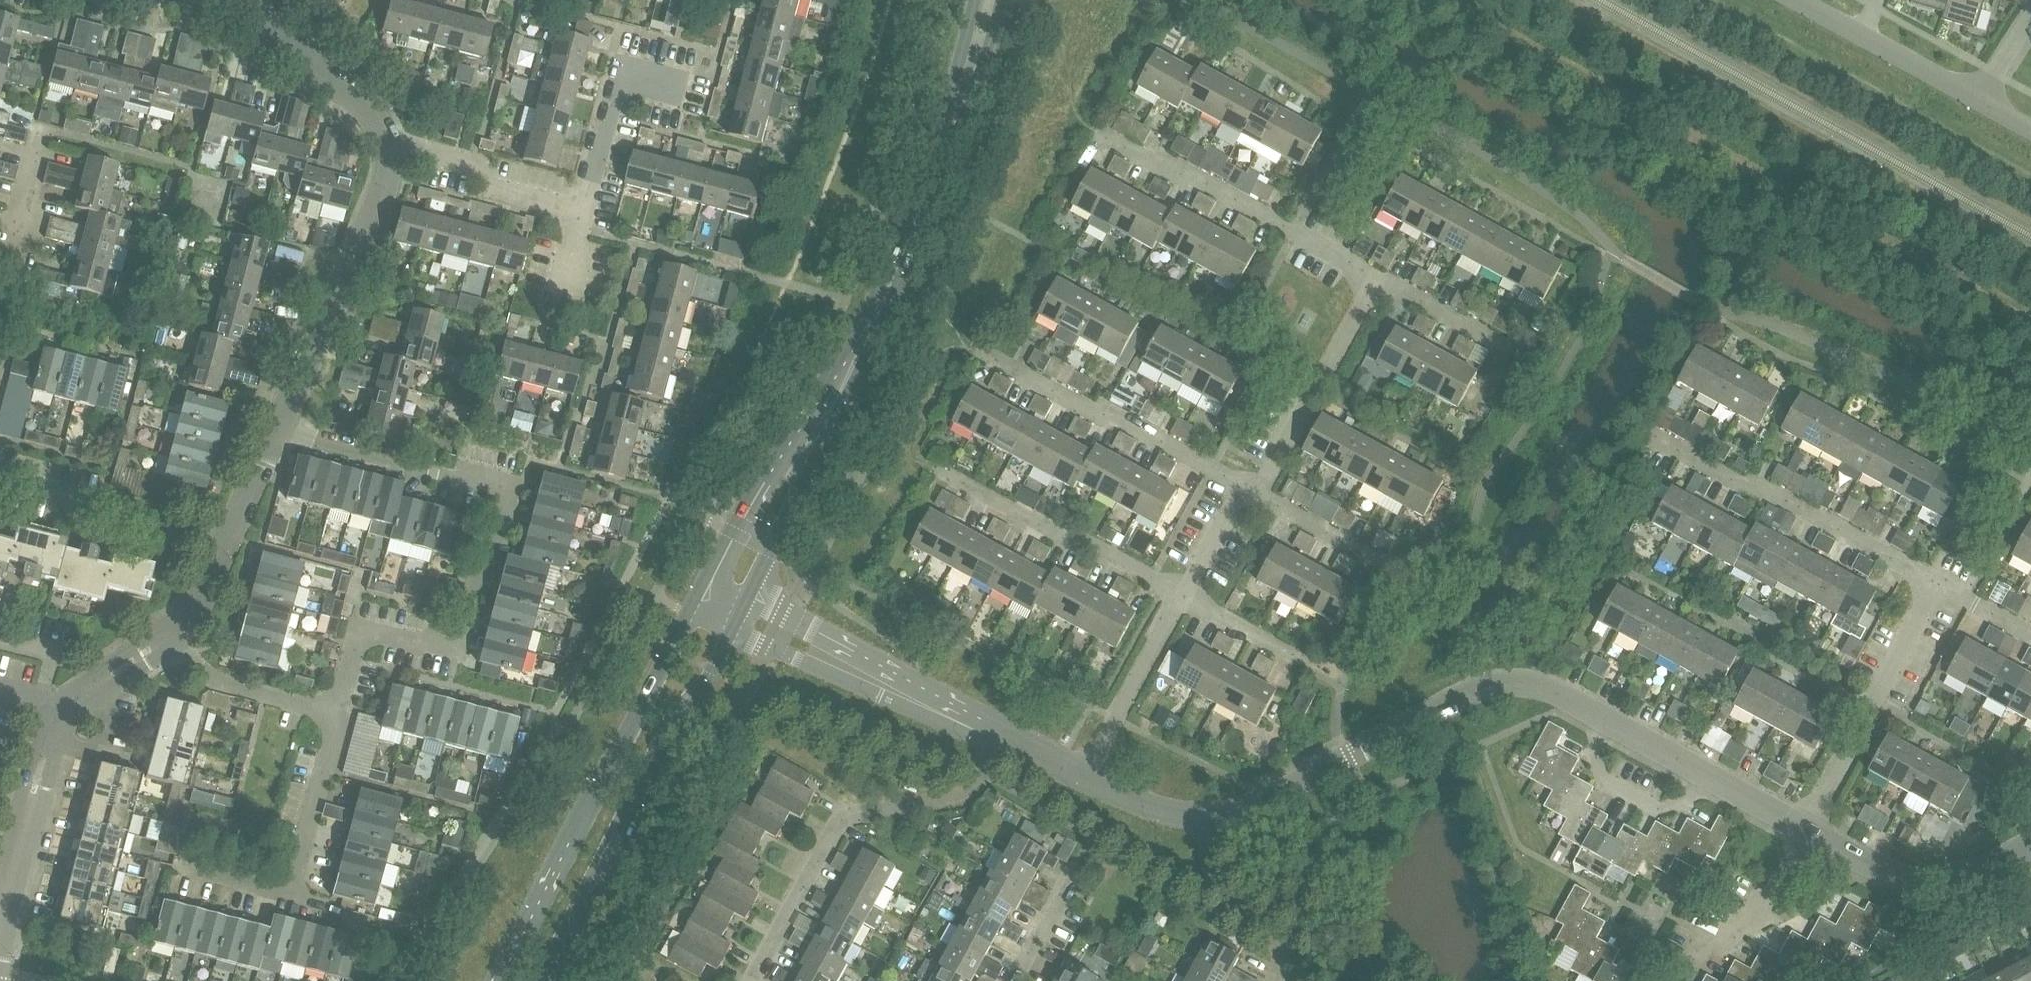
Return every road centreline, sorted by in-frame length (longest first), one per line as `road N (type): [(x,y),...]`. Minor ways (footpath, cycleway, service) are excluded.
road 1 (unclassified): [(1805,829),(1549,688),(1515,683),(1463,696),(1256,804),(1205,817)]
road 2 (residential): [(336,714),(361,625),(458,650),(488,539),(503,528),(513,491),(278,428)]
road 3 (secondary): [(690,610),(500,980)]
road 4 (secondary): [(552,980),(732,629)]
road 5 (residential): [(1002,737),(962,798),(842,819),(751,980)]
road 6 (secondary): [(884,299),(829,373),(709,576)]
road 7 (secondary): [(749,596),(884,299)]
road 8 (residential): [(1936,582),(1653,436)]
road 9 (secondary): [(884,299),(988,0)]
road 10 (residential): [(1377,277),(1097,133)]
road 11 (residential): [(278,428),(382,195),(394,145)]
road 12 (residential): [(1244,487),(978,350)]
road 13 (unclassified): [(732,629),(919,712),(1002,737)]
road 14 (unclassified): [(1002,737),(749,596)]
road 15 (residential): [(1805,829),(1936,582)]
road 16 (residential): [(1184,595),(939,470)]
road 17 (residential): [(1257,494),(1377,277)]
road 18 (unclassified): [(2030,845),(1980,873),(1933,883),(1886,873),(1805,829)]
road 19 (residential): [(0,477),(227,543)]
road 20 (residential): [(394,145),(374,113),(253,11),(223,0)]
road 21 (unclassified): [(0,916),(65,705)]
road 22 (residential): [(1084,777),(1184,595)]
road 23 (residential): [(1673,980),(1768,901),(1805,829)]
road 24 (residential): [(584,211),(622,71),(678,87)]
road 25 (residential): [(584,211),(425,163),(394,145)]
road 26 (residential): [(1274,980),(1289,955),(1214,875),(1205,817)]
road 27 (residential): [(336,714),(216,681),(172,633)]
road 28 (residential): [(290,894),(336,714)]
road 29 (residential): [(1522,356),(1377,277)]
road 30 (residential): [(1400,572),(1257,494)]
road 31 (residential): [(1861,33),(1981,100)]
road 32 (residential): [(1303,661),(1184,595)]
road 33 (residential): [(65,705),(172,633)]
road 34 (unclassified): [(1205,817),(1153,809),(1084,777)]
road 35 (residential): [(227,543),(278,428)]
road 36 (residential): [(1184,595),(1244,487)]
road 37 (residential): [(1014,980),(1074,872)]

